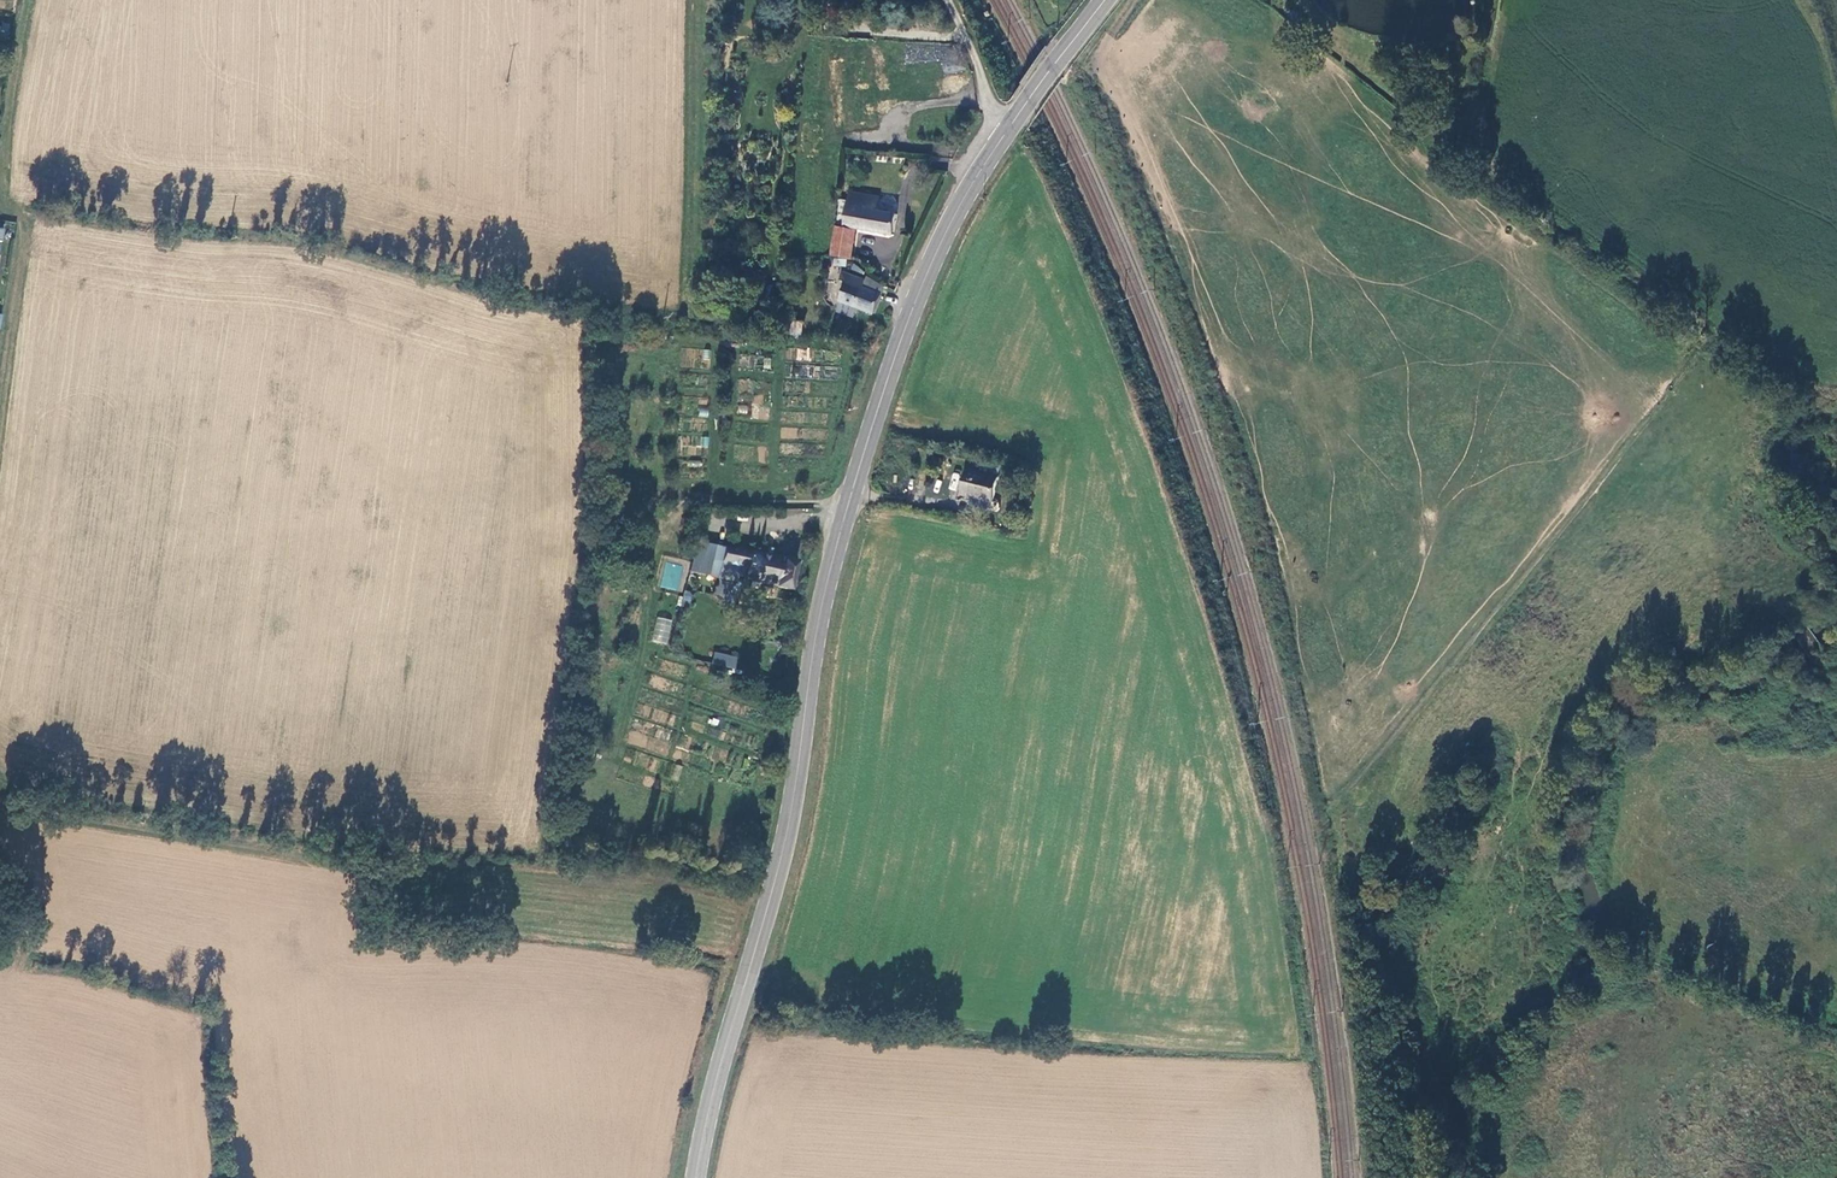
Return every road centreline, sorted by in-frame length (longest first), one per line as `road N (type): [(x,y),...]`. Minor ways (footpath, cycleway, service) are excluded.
road 1 (secondary): [(1106,0),(978,175),(905,330),(823,602),(786,838),(696,1177)]

